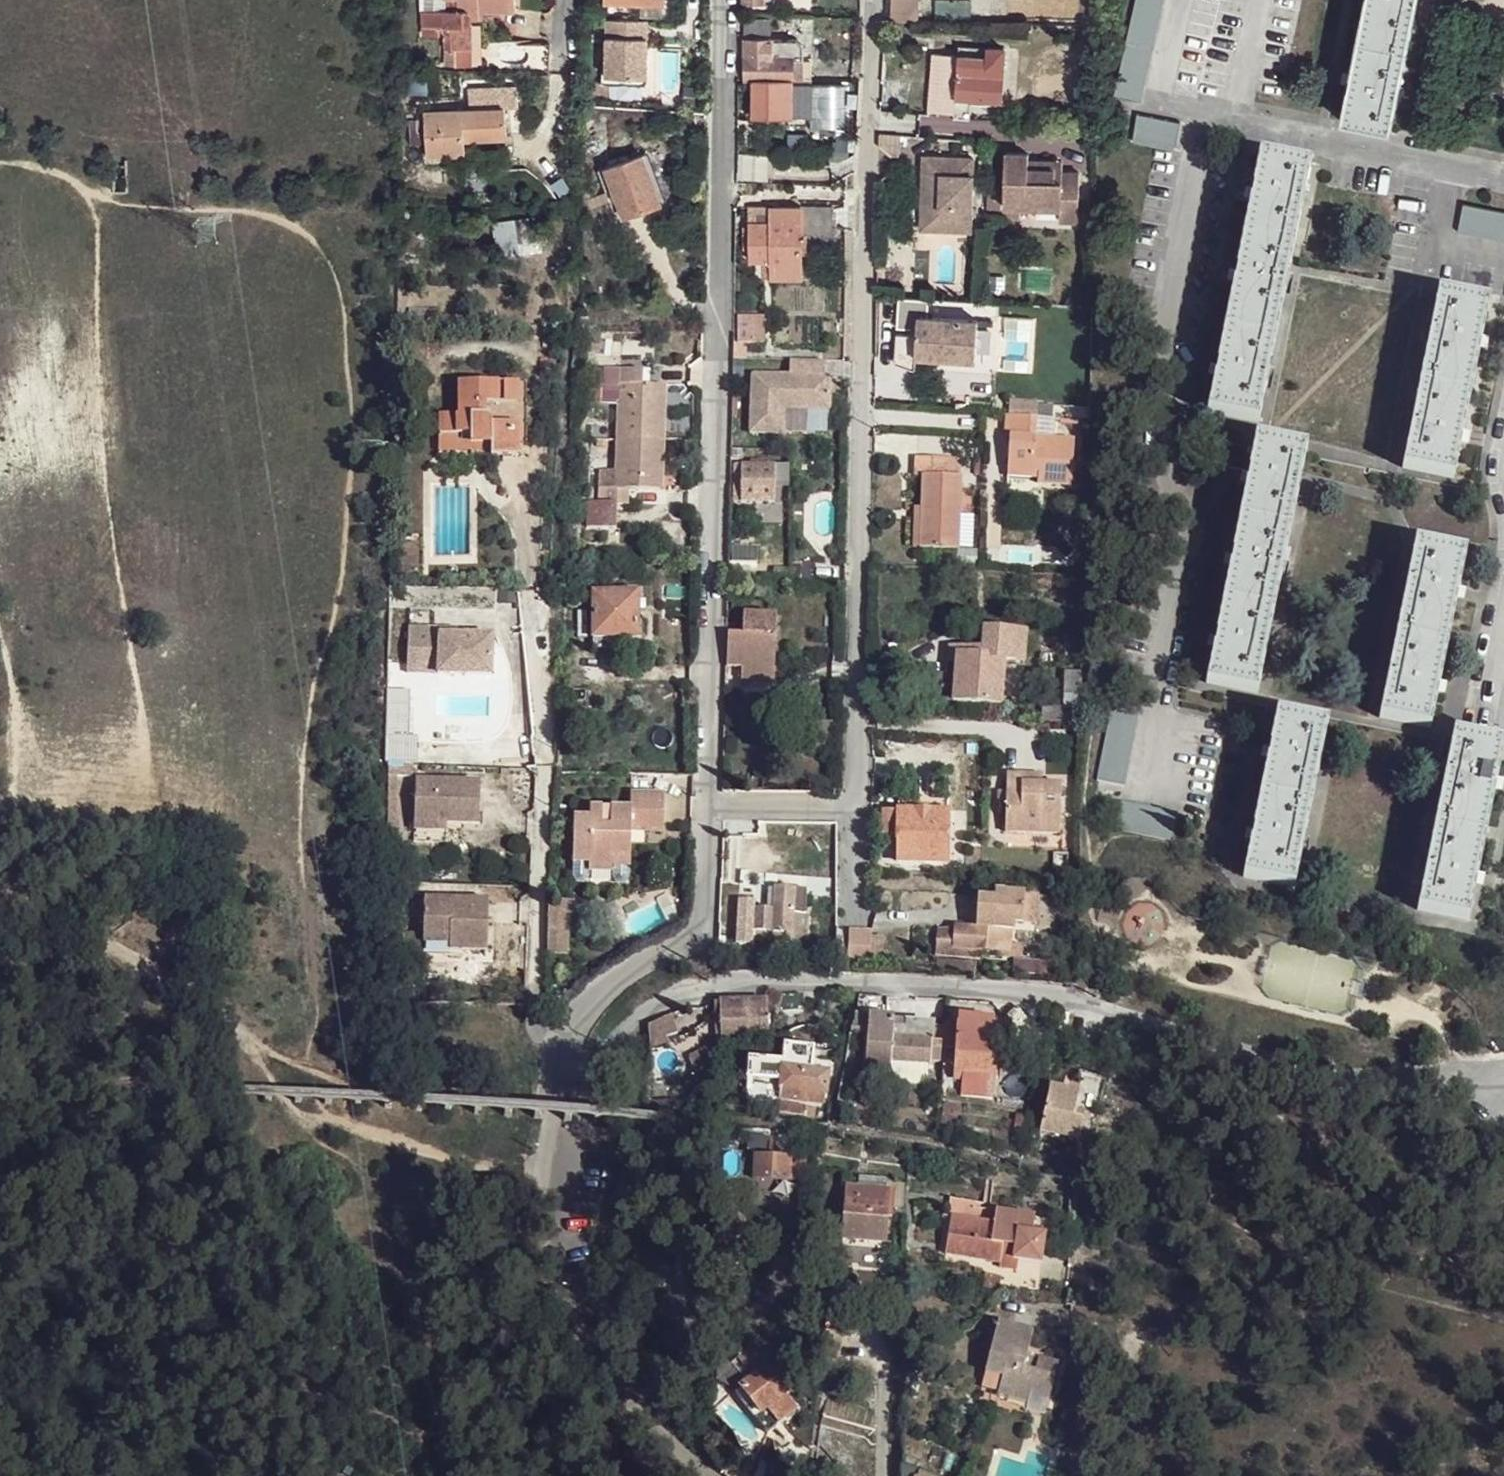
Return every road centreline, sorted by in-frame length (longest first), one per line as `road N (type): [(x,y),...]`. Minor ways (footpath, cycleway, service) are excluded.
road 1 (track): [(316,1102),(318,916),(308,764),(314,690),(345,632),(364,494),(364,403),(339,259),(322,221),(250,203),(173,207),(0,168)]
road 2 (unclassified): [(1503,1076),(1365,1079),(1268,1066),(1064,997),(779,982),(691,990),(652,1008),(584,1073),(551,1083)]
road 3 (residential): [(857,811),(872,0)]
road 4 (residential): [(730,0),(710,808)]
road 5 (track): [(541,1168),(464,1165),(387,1141),(291,1089),(170,987),(74,925),(0,901)]
road 6 (unclassified): [(551,1083),(541,1168),(566,1316),(643,1415),(716,1475)]
road 7 (track): [(268,1071),(324,1139),(431,1238),(481,1279),(566,1316)]
road 8 (residential): [(710,808),(704,925),(601,996),(555,1057),(551,1083)]
road 9 (track): [(0,606),(17,734),(0,808)]
road 10 (residential): [(710,808),(857,811)]

